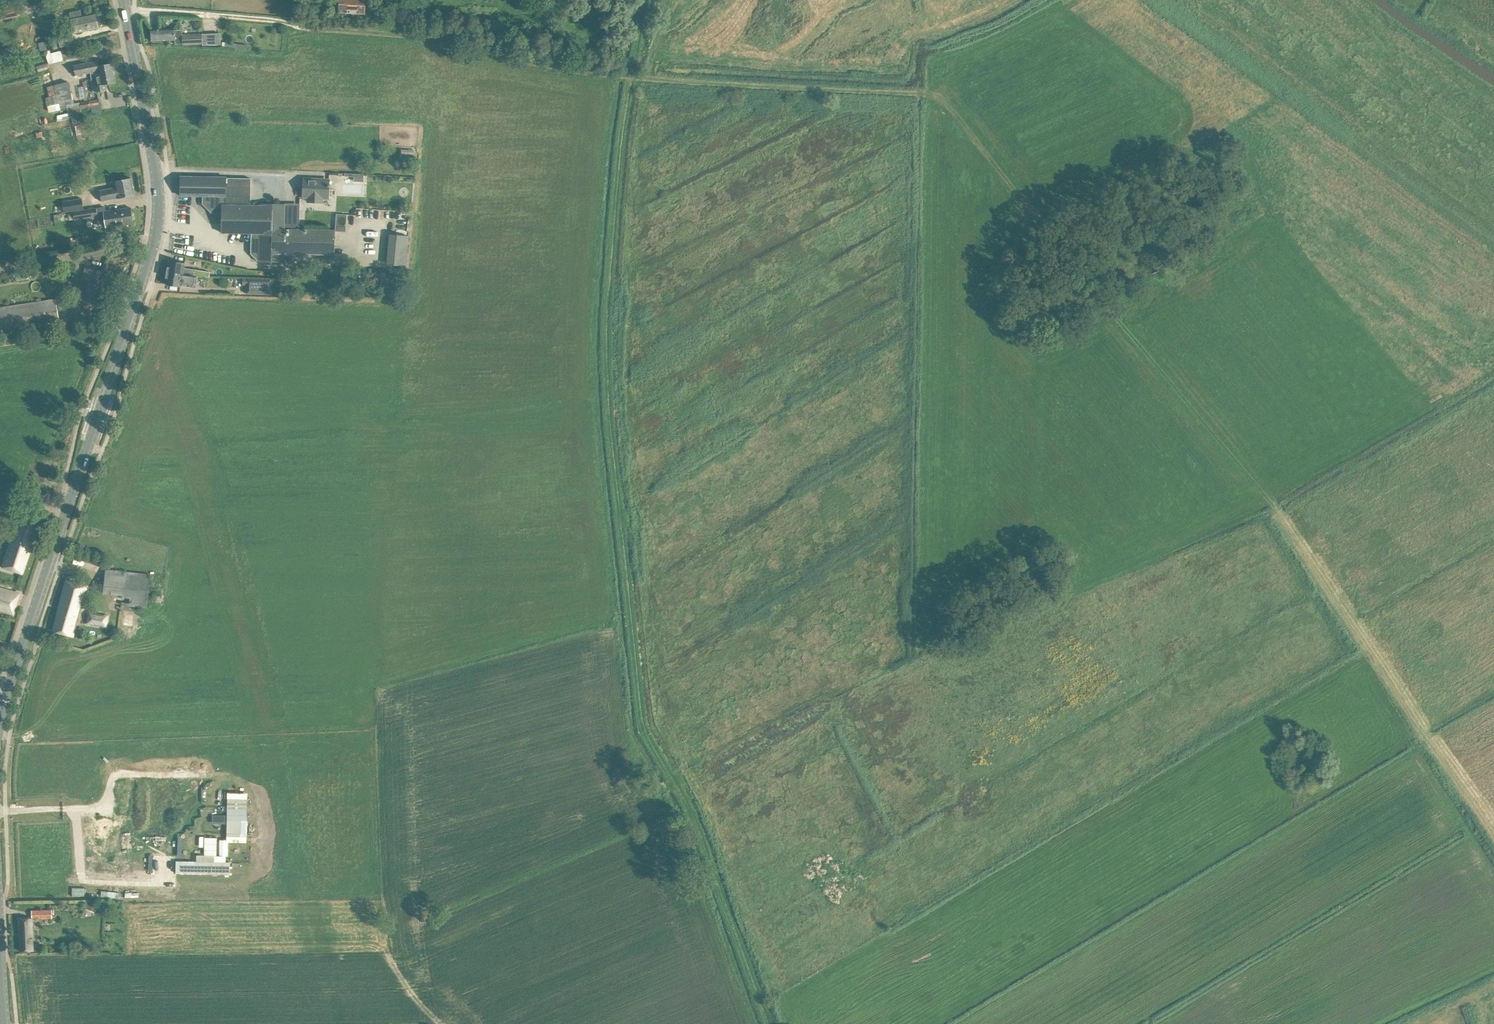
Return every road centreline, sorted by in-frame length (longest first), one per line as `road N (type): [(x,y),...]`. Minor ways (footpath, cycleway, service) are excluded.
road 1 (track): [(643,0),(620,145),(606,309),(642,724),(691,814),(768,1023)]
road 2 (tertiary): [(0,718),(156,235),(158,186),(126,13)]
road 3 (track): [(295,24),(451,36),(491,52),(630,76),(923,93)]
road 4 (unclassified): [(126,13),(295,24)]

